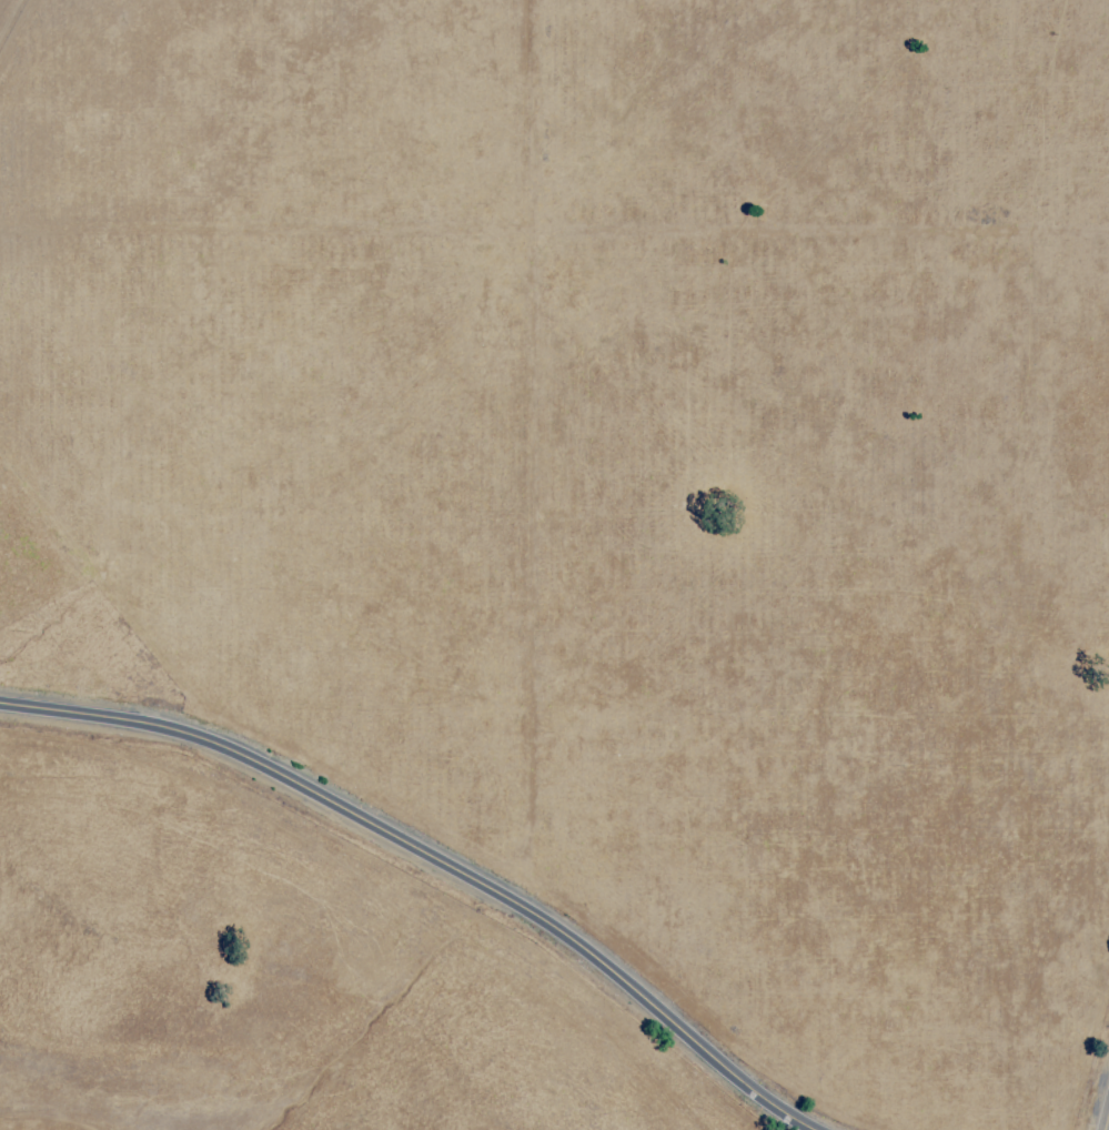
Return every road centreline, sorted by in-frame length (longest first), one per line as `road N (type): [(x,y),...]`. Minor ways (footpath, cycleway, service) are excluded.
road 1 (tertiary): [(0,705),(131,723),(255,764),(557,932),(779,1112),(815,1129)]

